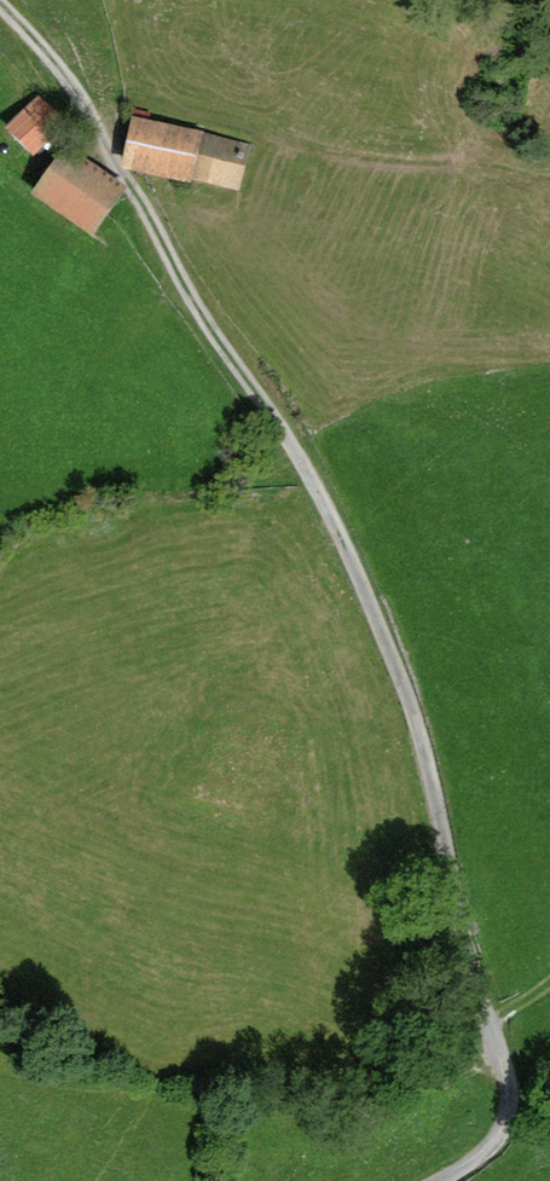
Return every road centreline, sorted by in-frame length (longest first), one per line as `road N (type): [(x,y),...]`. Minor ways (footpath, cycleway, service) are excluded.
road 1 (track): [(0,4),(94,117),(200,313),(278,422),(385,635),(415,715),(512,1092),(501,1134),(441,1180)]

